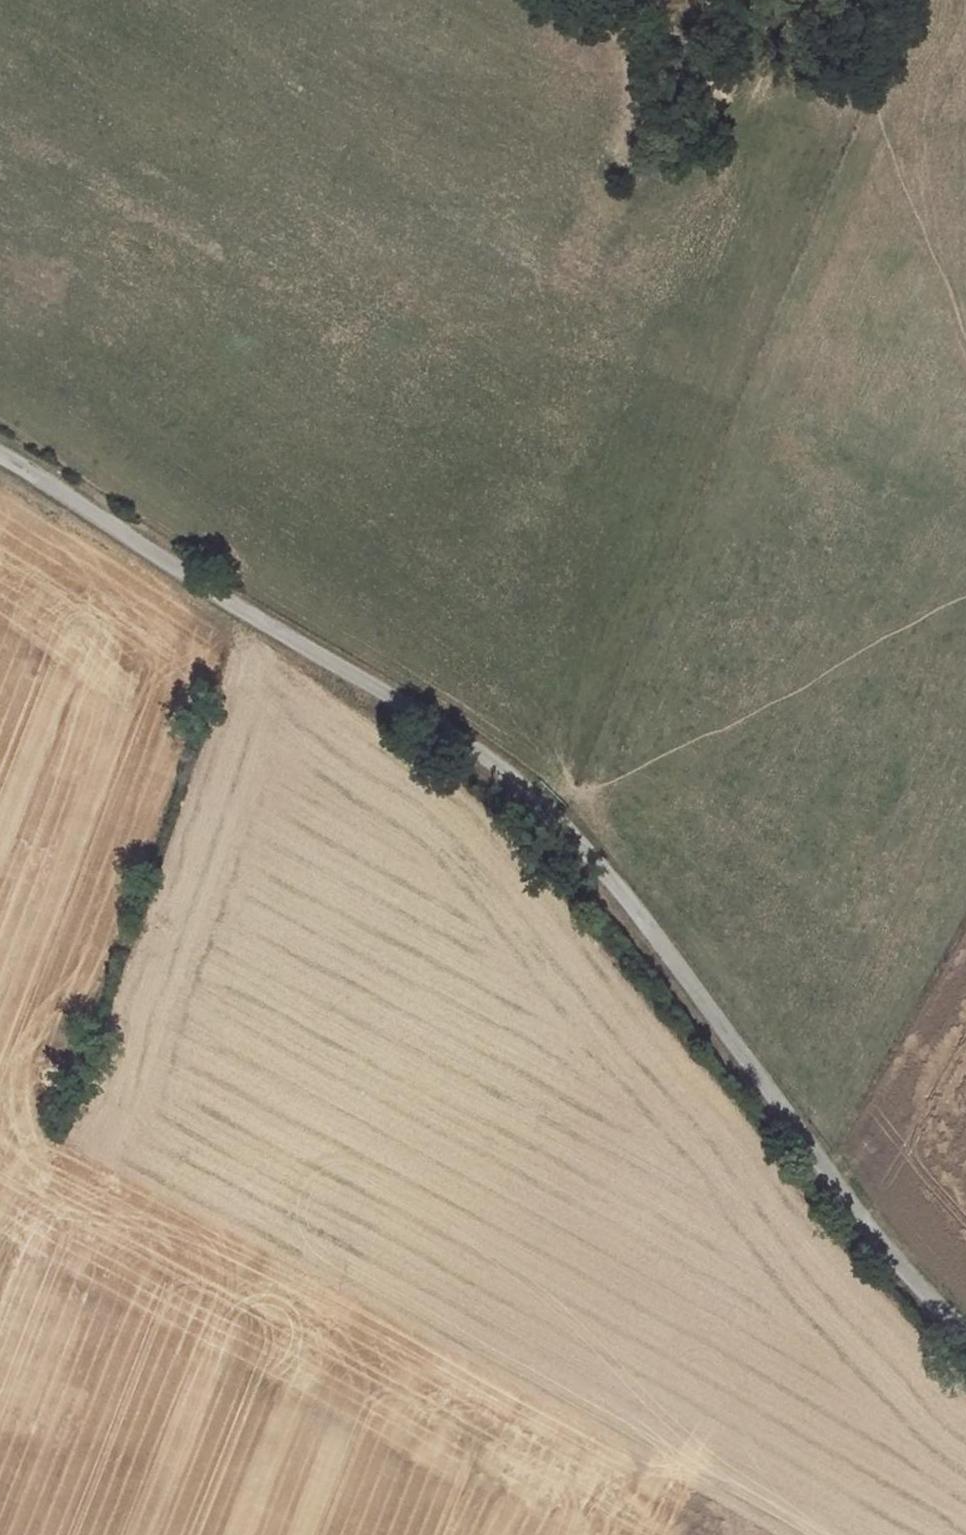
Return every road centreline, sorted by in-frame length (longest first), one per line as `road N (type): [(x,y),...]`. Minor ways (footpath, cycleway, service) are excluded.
road 1 (unclassified): [(0,453),(460,740),(542,810),(634,905),(899,1266),(965,1335)]

